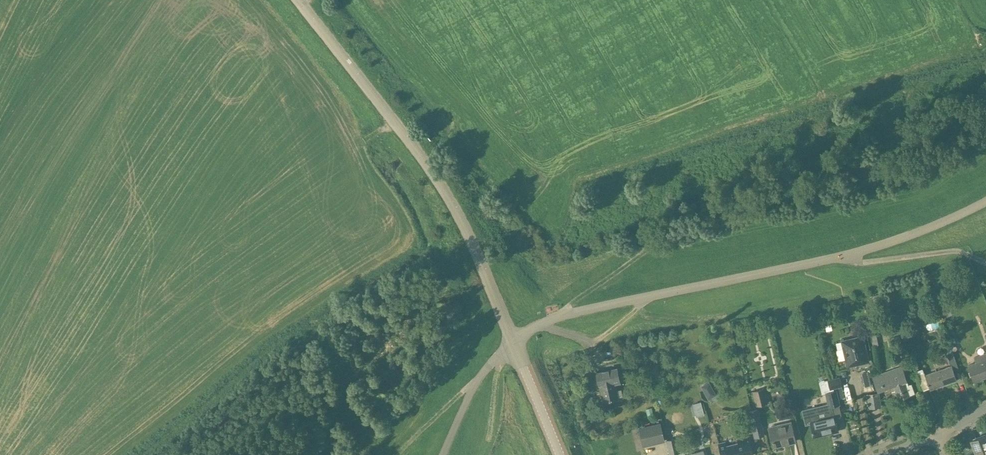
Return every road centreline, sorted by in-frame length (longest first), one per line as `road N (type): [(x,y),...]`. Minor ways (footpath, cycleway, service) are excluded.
road 1 (unclassified): [(513,340),(562,316),(910,237),(985,203)]
road 2 (unclassified): [(513,340),(473,242),(424,162),(296,0)]
road 3 (track): [(985,59),(604,186)]
road 4 (unclassified): [(444,454),(475,381),(513,340)]
road 5 (unclassified): [(560,454),(513,340)]

